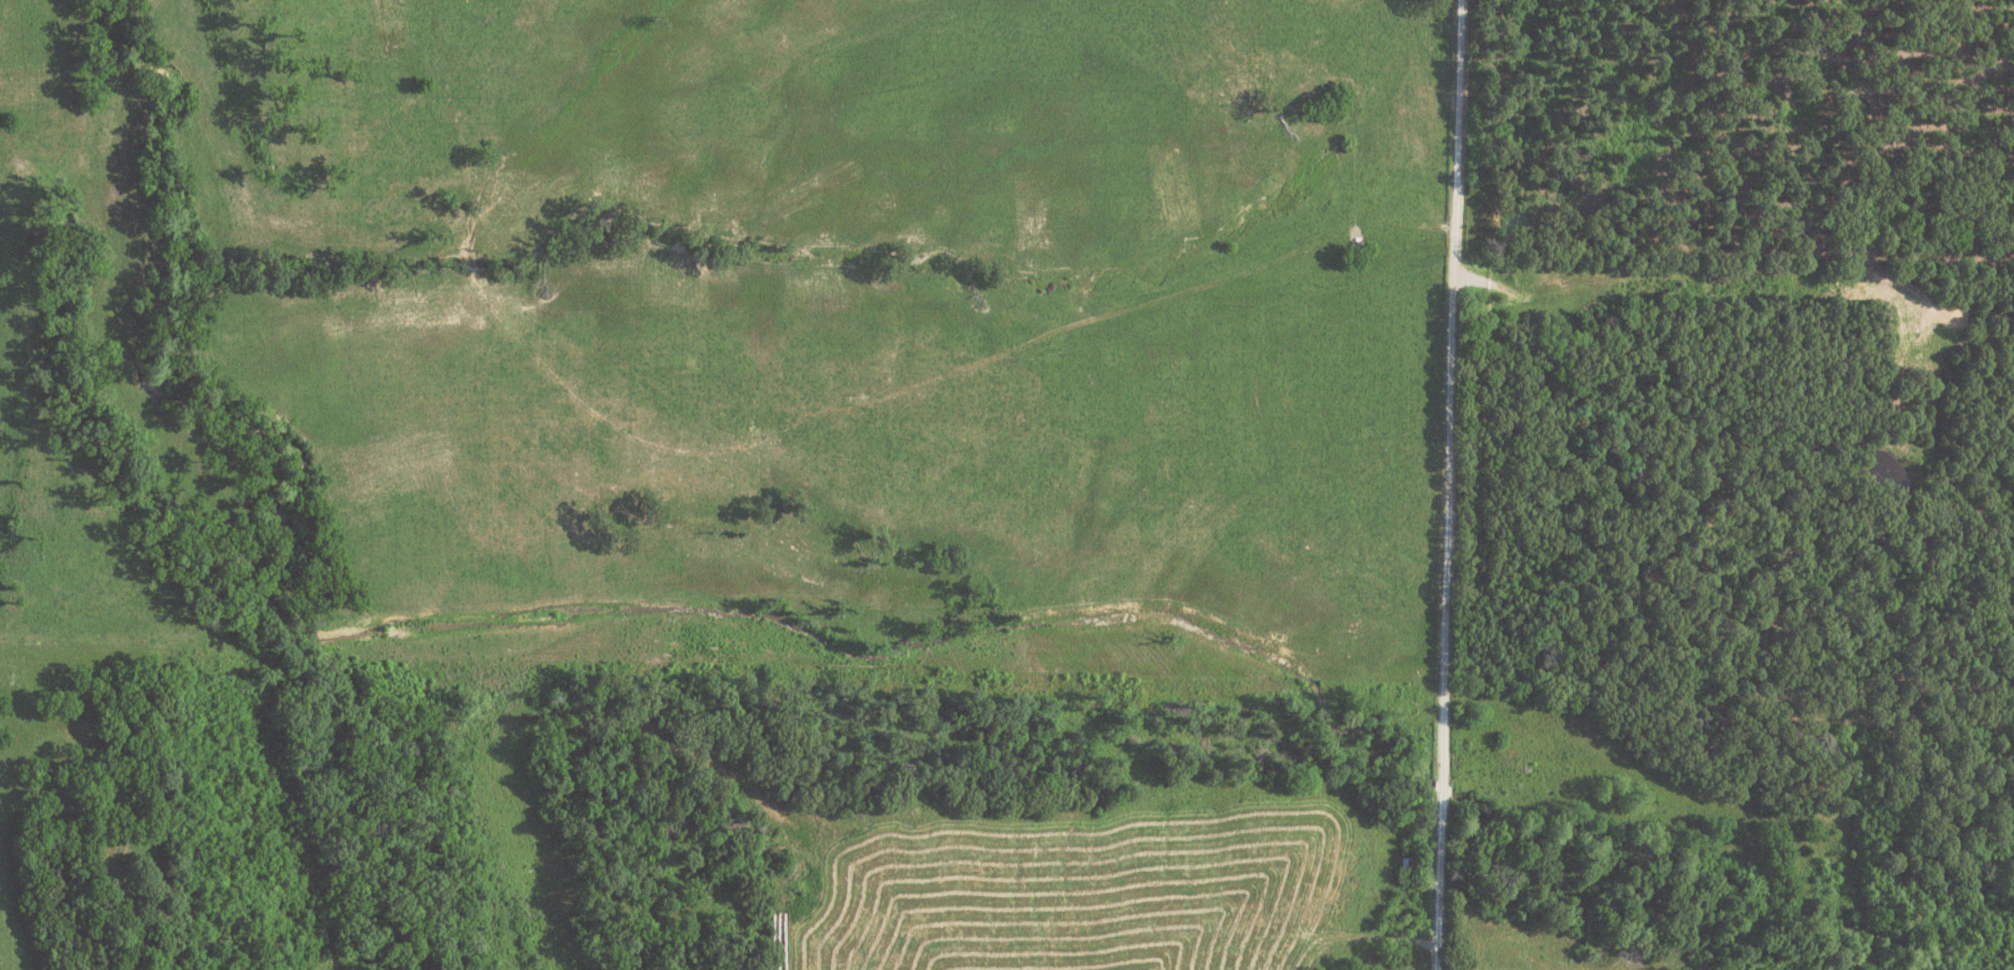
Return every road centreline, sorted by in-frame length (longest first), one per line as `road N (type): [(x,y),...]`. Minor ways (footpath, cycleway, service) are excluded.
road 1 (residential): [(1433,969),(1460,0)]

